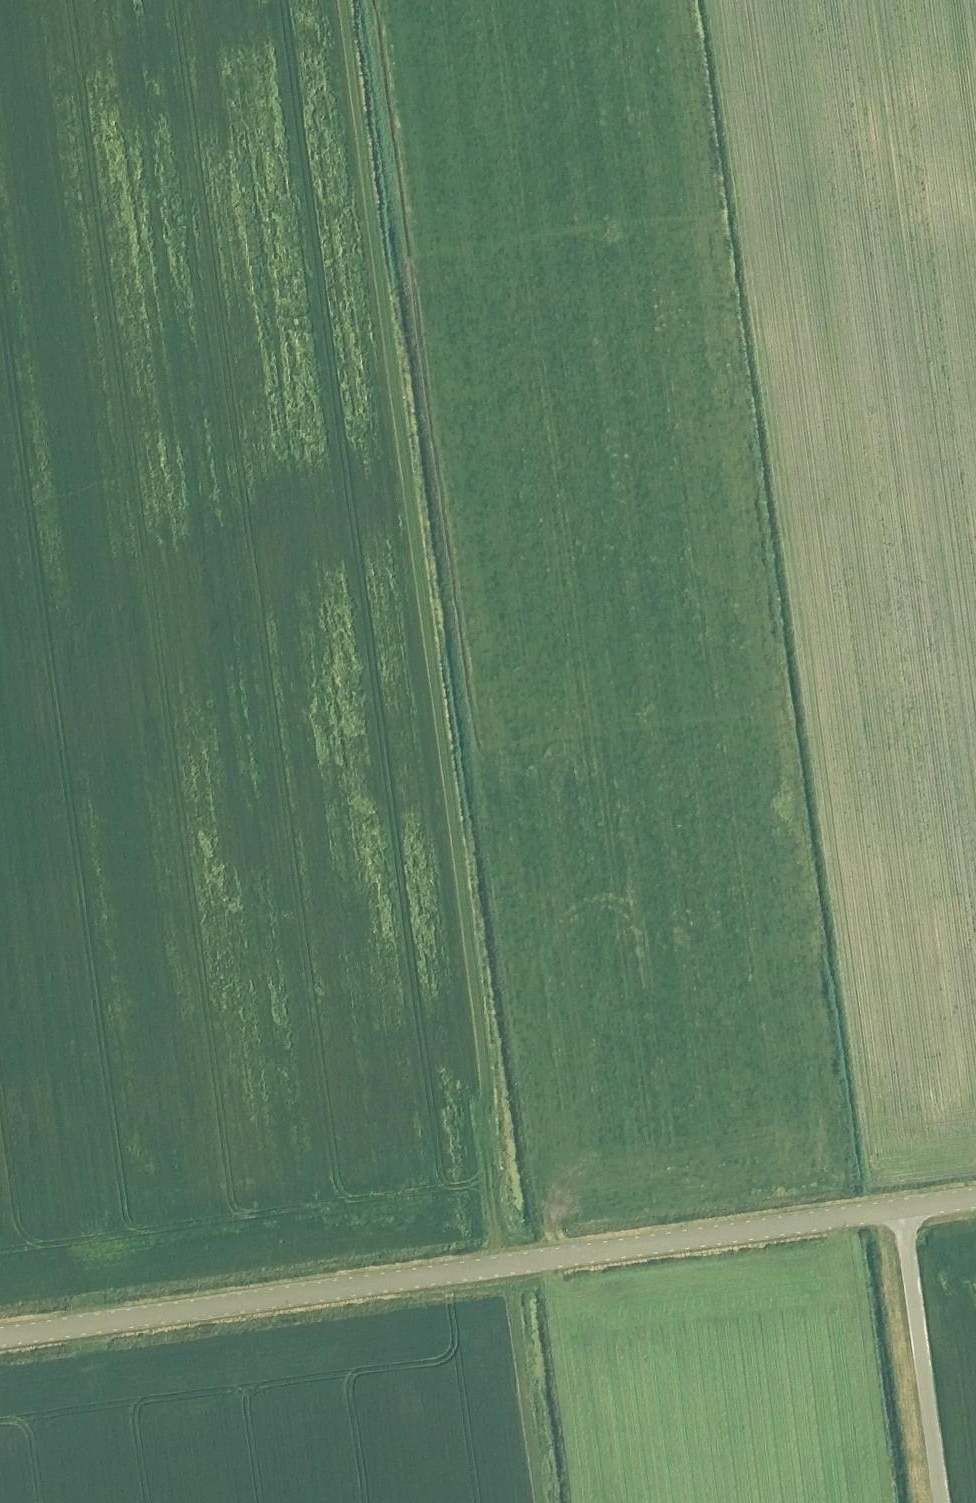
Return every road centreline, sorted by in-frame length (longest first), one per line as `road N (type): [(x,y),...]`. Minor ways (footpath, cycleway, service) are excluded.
road 1 (unclassified): [(0,1334),(975,1197)]

